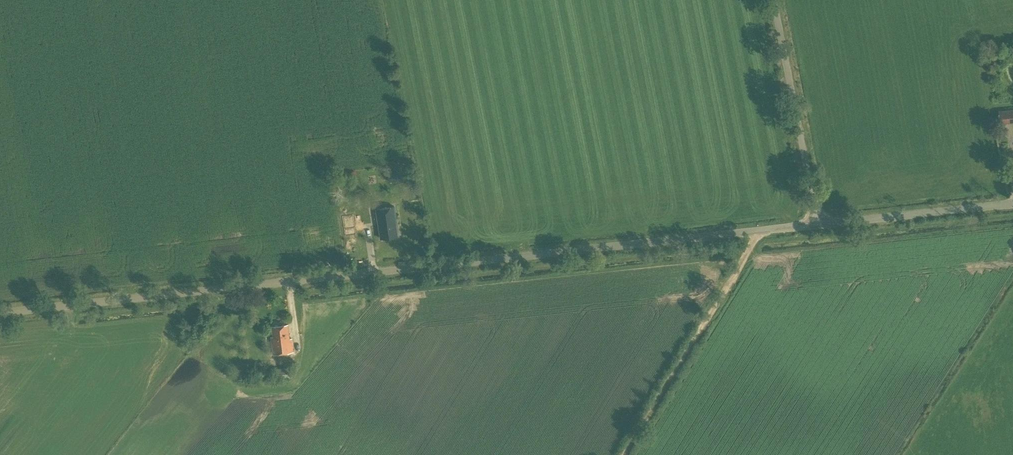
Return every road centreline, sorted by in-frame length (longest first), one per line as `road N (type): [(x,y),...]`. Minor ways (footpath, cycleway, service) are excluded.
road 1 (unclassified): [(0,314),(818,225)]
road 2 (track): [(624,454),(754,232)]
road 3 (unclassified): [(818,225),(771,0)]
road 4 (unclassified): [(818,225),(1012,205)]

